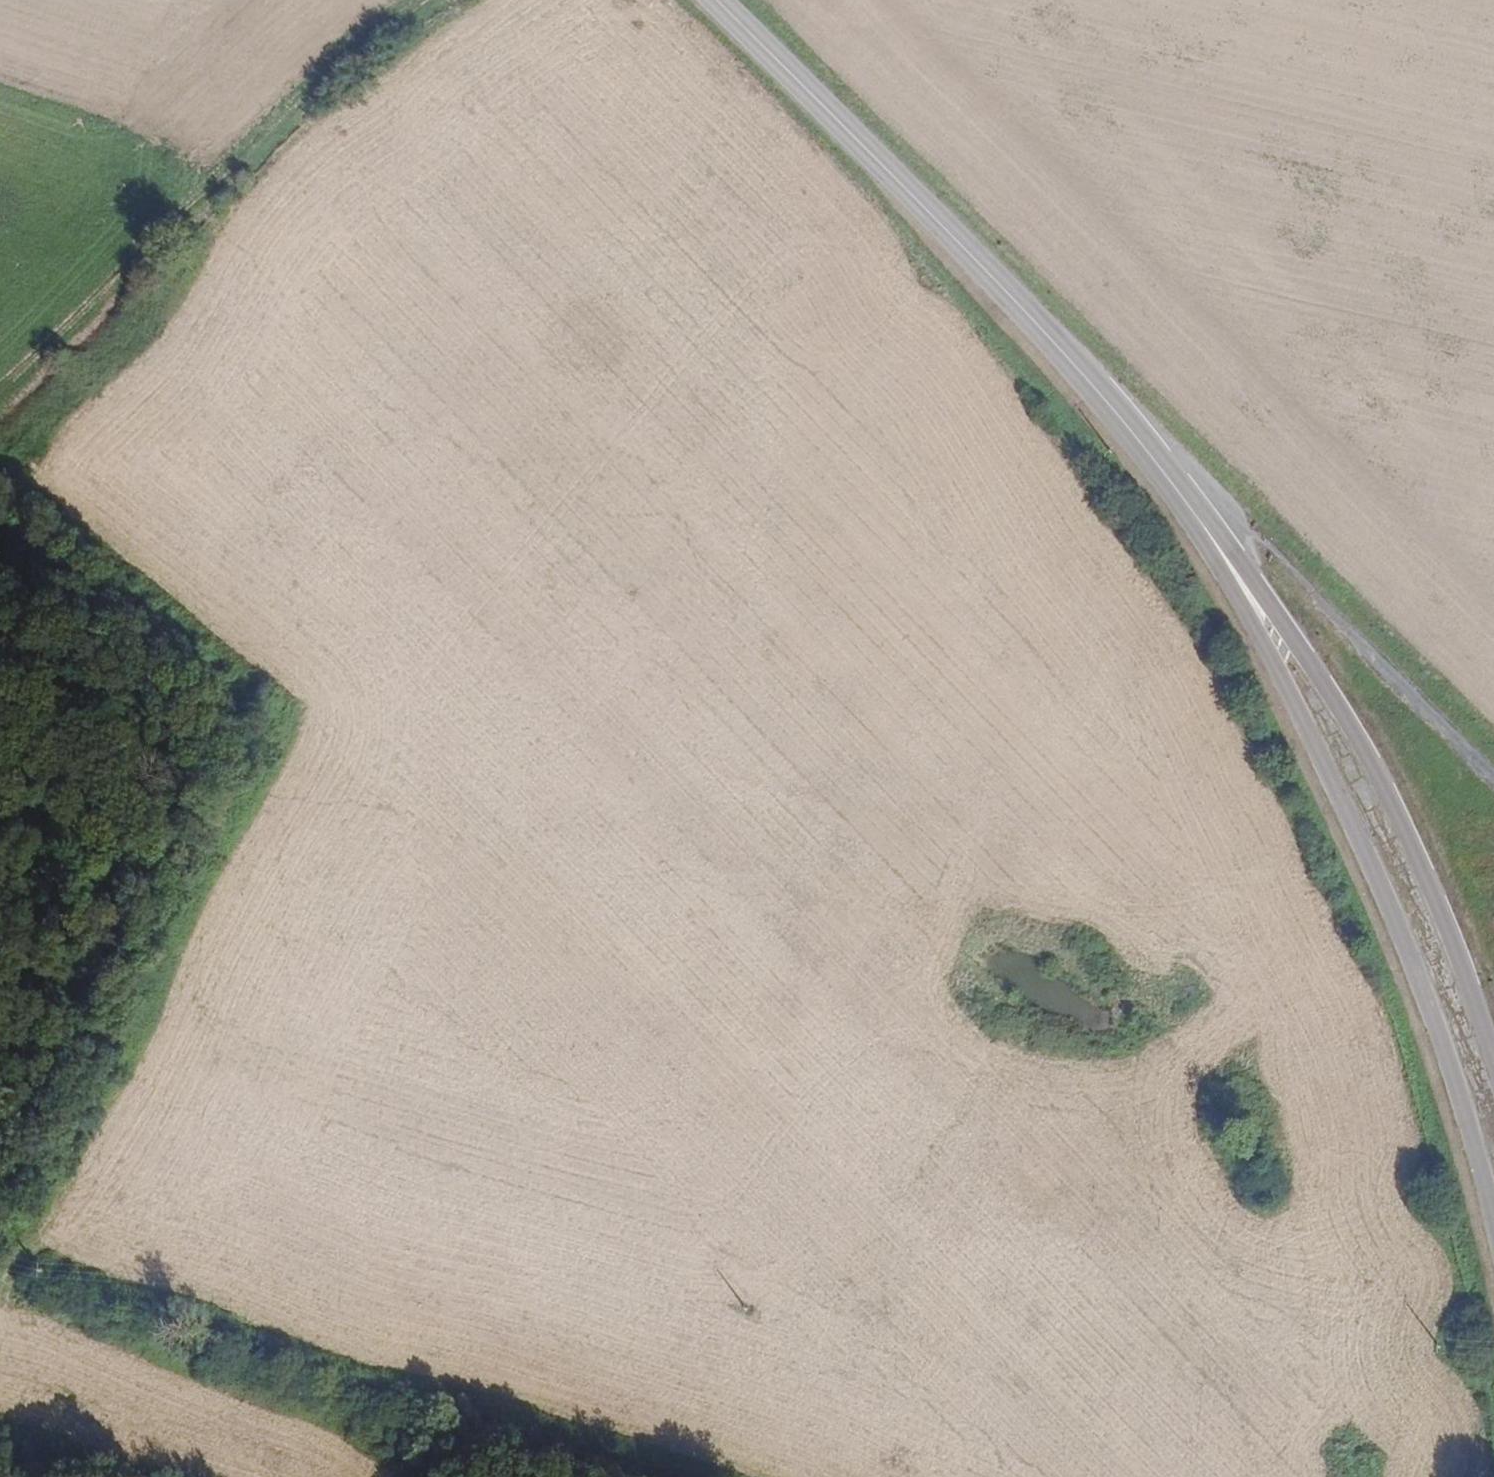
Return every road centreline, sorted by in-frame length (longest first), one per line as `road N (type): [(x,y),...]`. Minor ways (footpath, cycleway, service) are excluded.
road 1 (secondary): [(1493,1130),(1437,959),(1351,761),(1185,498),(1071,358),(719,0)]
road 2 (track): [(0,386),(247,149),(433,0)]
road 3 (track): [(1185,498),(1274,553),(1493,775)]

